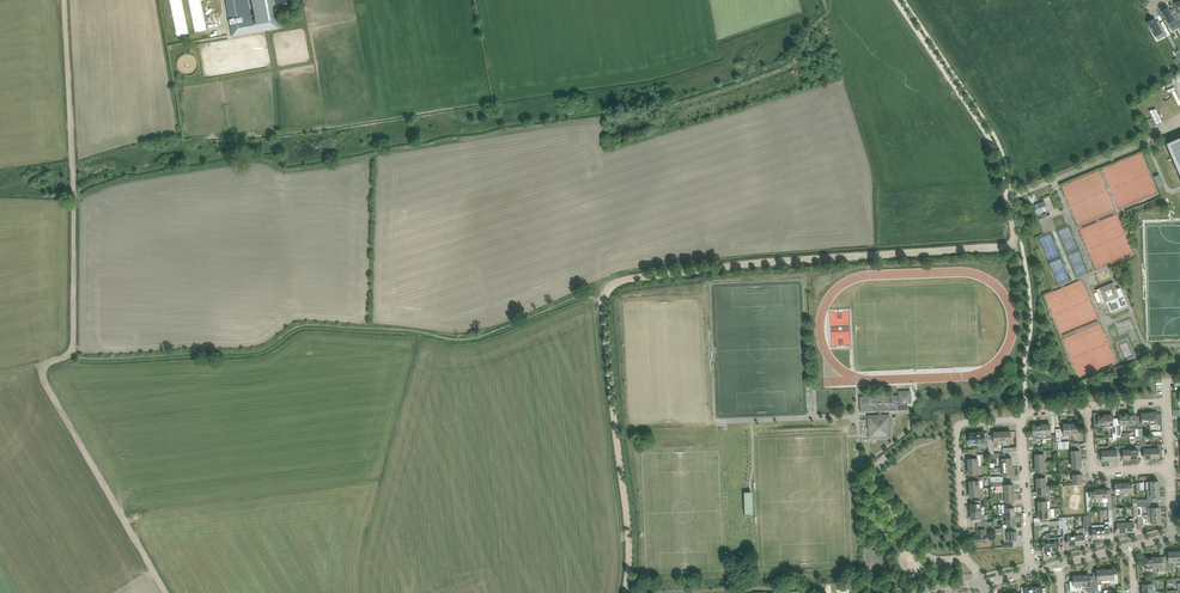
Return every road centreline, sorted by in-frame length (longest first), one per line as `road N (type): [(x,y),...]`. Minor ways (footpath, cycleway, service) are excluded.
road 1 (track): [(603,302),(559,305),(460,339),(293,327),(262,347),(68,357)]
road 2 (track): [(1022,246),(626,279),(603,302)]
road 3 (track): [(68,357),(75,204),(65,0)]
road 4 (track): [(625,592),(628,516),(603,302)]
road 5 (track): [(164,592),(44,383),(49,361),(68,357)]
road 6 (track): [(1016,246),(993,143),(896,0)]
road 7 (residential): [(978,583),(964,558),(958,427),(1021,420)]
road 8 (residential): [(1031,571),(1021,420)]
road 9 (residential): [(1170,469),(1094,469),(1088,410)]

